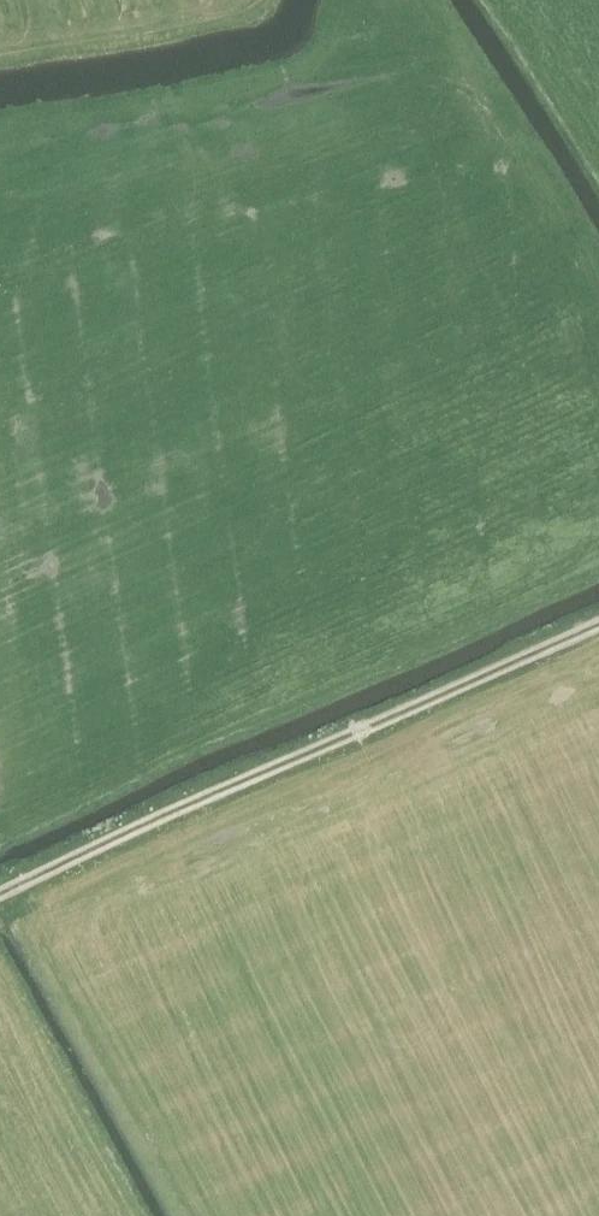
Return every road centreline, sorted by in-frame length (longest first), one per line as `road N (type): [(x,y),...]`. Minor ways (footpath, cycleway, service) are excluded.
road 1 (track): [(598,626),(0,892)]

